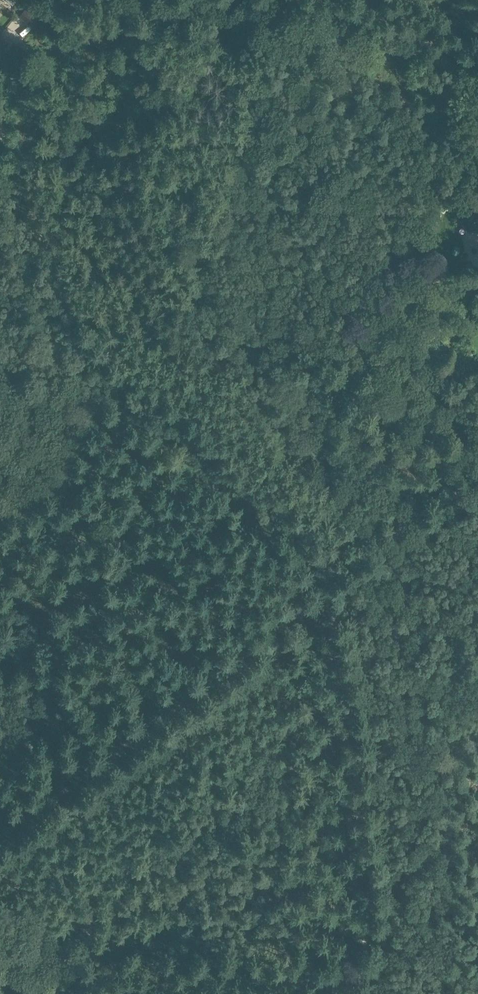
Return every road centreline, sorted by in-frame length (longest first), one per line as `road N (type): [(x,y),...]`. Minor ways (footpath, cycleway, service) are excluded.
road 1 (track): [(24,194),(91,341),(301,528),(327,597)]
road 2 (track): [(327,597),(368,852),(350,993)]
road 3 (track): [(106,0),(279,22),(399,47),(477,74)]
road 4 (track): [(48,804),(327,597)]
road 5 (track): [(327,597),(477,505)]

